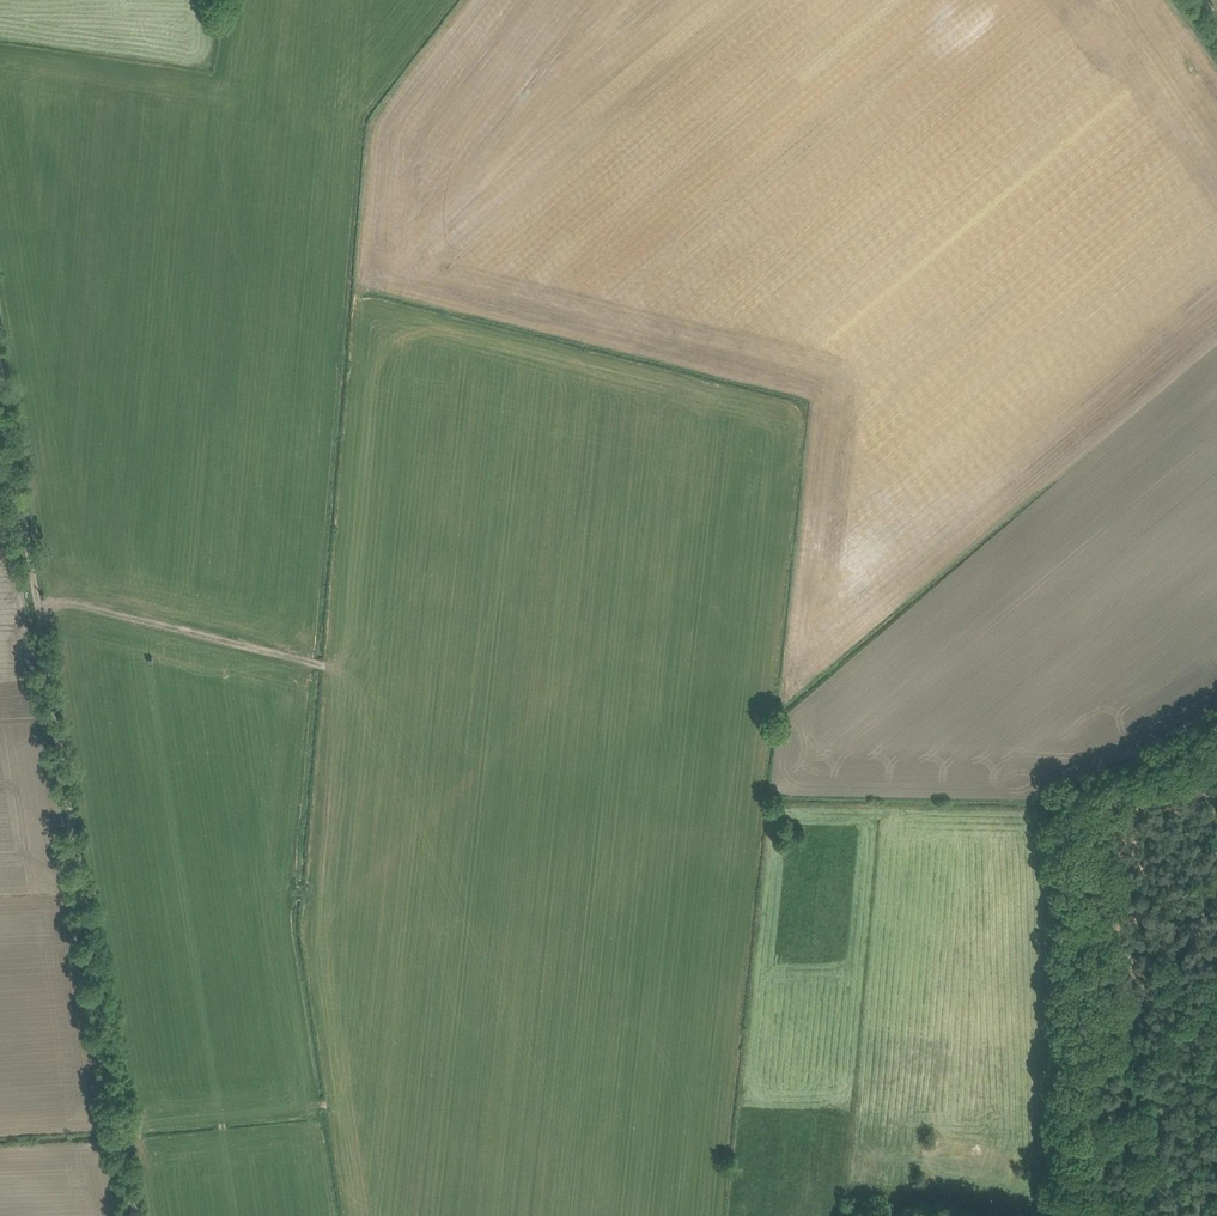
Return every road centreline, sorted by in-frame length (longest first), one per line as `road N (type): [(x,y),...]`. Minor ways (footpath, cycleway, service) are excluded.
road 1 (track): [(135,1215),(0,369)]

